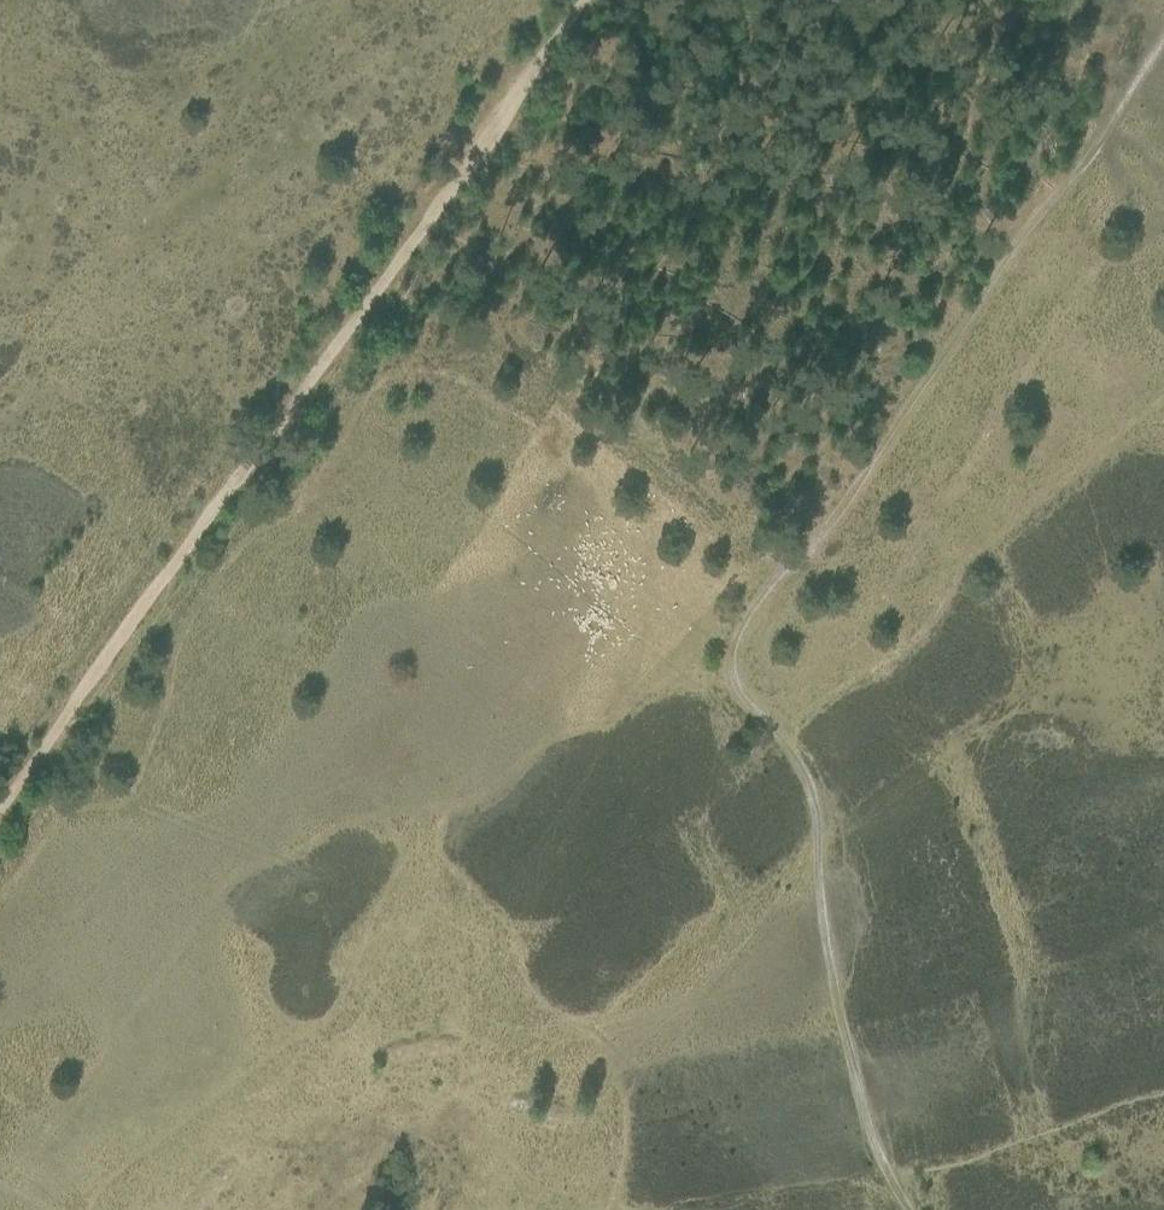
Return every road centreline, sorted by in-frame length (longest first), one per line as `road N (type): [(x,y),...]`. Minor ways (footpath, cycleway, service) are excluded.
road 1 (track): [(913,1209),(886,1167),(840,1013),(817,794),(785,746),(734,700),(724,647),(754,595),(839,506),(1163,37)]
road 2 (track): [(0,812),(576,0)]

